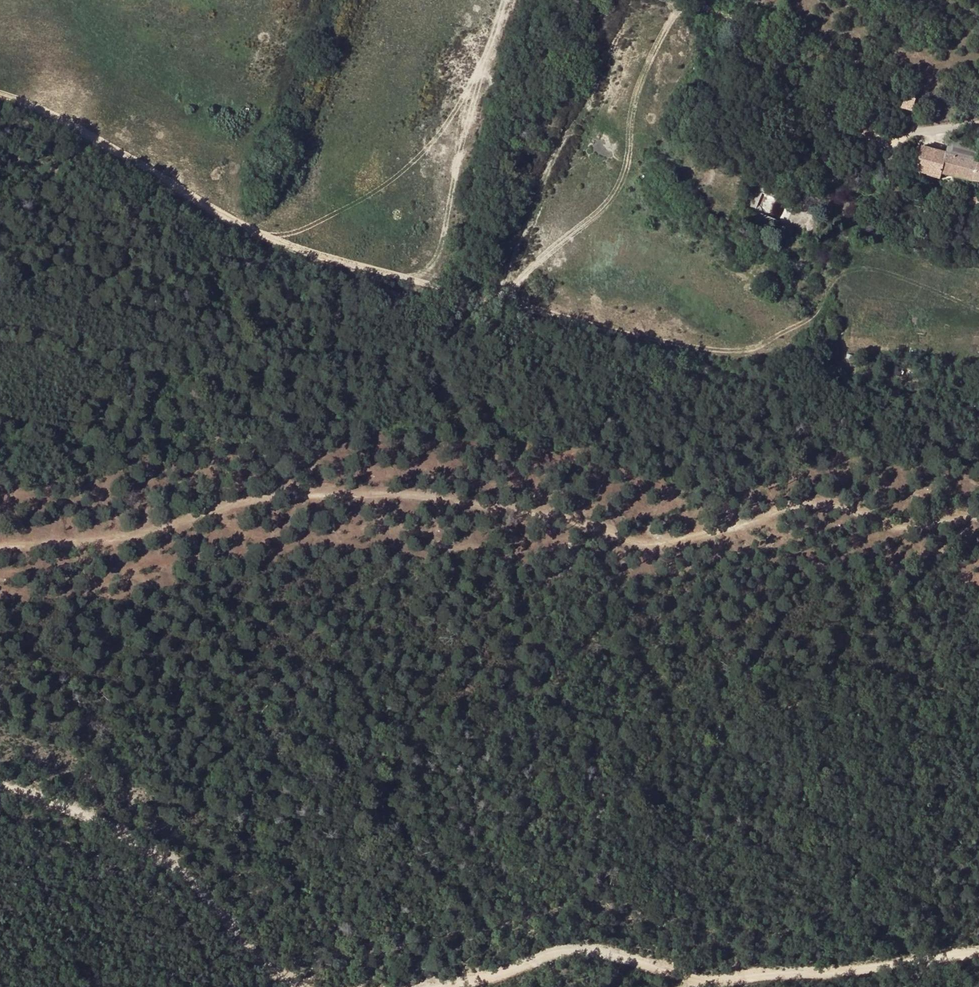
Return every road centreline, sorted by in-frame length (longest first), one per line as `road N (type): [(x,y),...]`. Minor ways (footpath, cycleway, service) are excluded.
road 1 (track): [(978,520),(911,526),(819,506),(648,545),(524,512),(366,496),(272,500),(88,546),(0,548)]
road 2 (track): [(680,2),(634,95),(615,197),(509,287),(503,302),(316,259),(258,235),(62,121),(0,96)]
road 3 (track): [(438,986),(566,953),(709,981),(978,955)]
road 4 (track): [(503,302),(703,350),(740,351),(811,316),(835,278),(854,269),(882,272),(978,312)]
road 5 (track): [(0,782),(125,836),(184,876),(263,960),(300,986)]
road 6 (track): [(742,0),(740,25),(762,105),(792,106),(872,137),(978,124)]
road 7 (track): [(505,0),(440,252),(412,281)]

